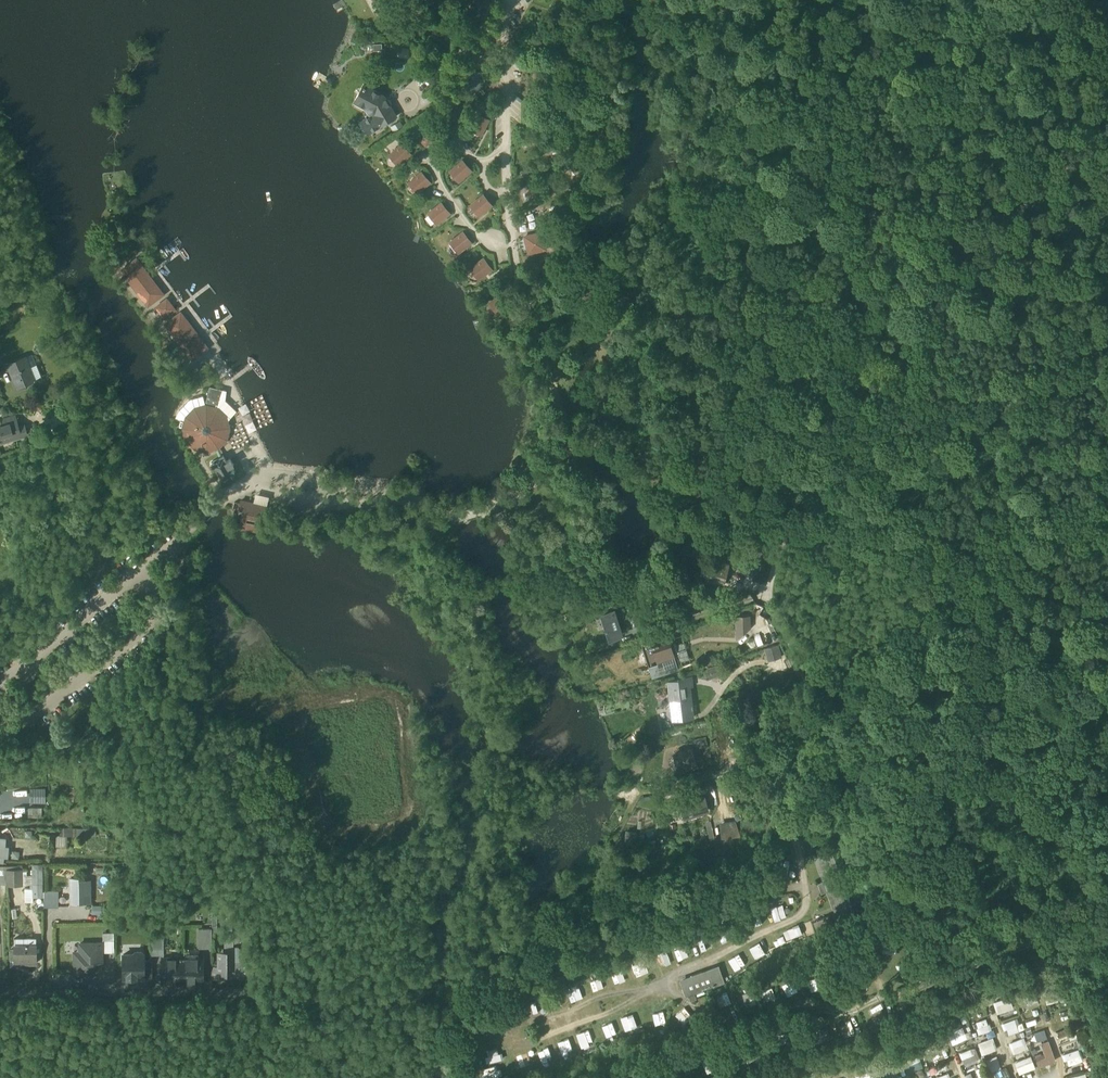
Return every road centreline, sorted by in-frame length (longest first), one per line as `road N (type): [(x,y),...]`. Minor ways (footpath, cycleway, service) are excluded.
road 1 (unclassified): [(602,448),(642,457),(717,504),(890,549),(998,630),(1053,645),(1107,643)]
road 2 (track): [(998,630),(824,720),(780,797)]
road 3 (unclassified): [(270,991),(0,993)]
road 4 (track): [(824,720),(766,601),(786,522)]
road 5 (unclassified): [(511,0),(503,29),(509,193)]
road 6 (track): [(680,480),(688,302),(680,303)]

